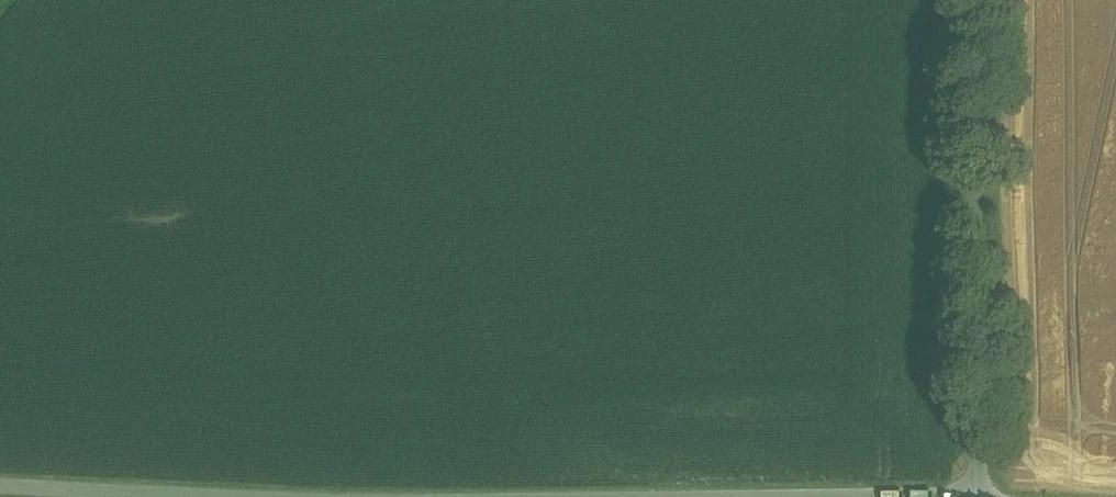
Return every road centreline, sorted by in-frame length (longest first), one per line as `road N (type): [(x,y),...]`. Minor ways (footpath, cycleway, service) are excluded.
road 1 (unclassified): [(533,496),(0,481)]
road 2 (unclassified): [(988,496),(982,0)]

